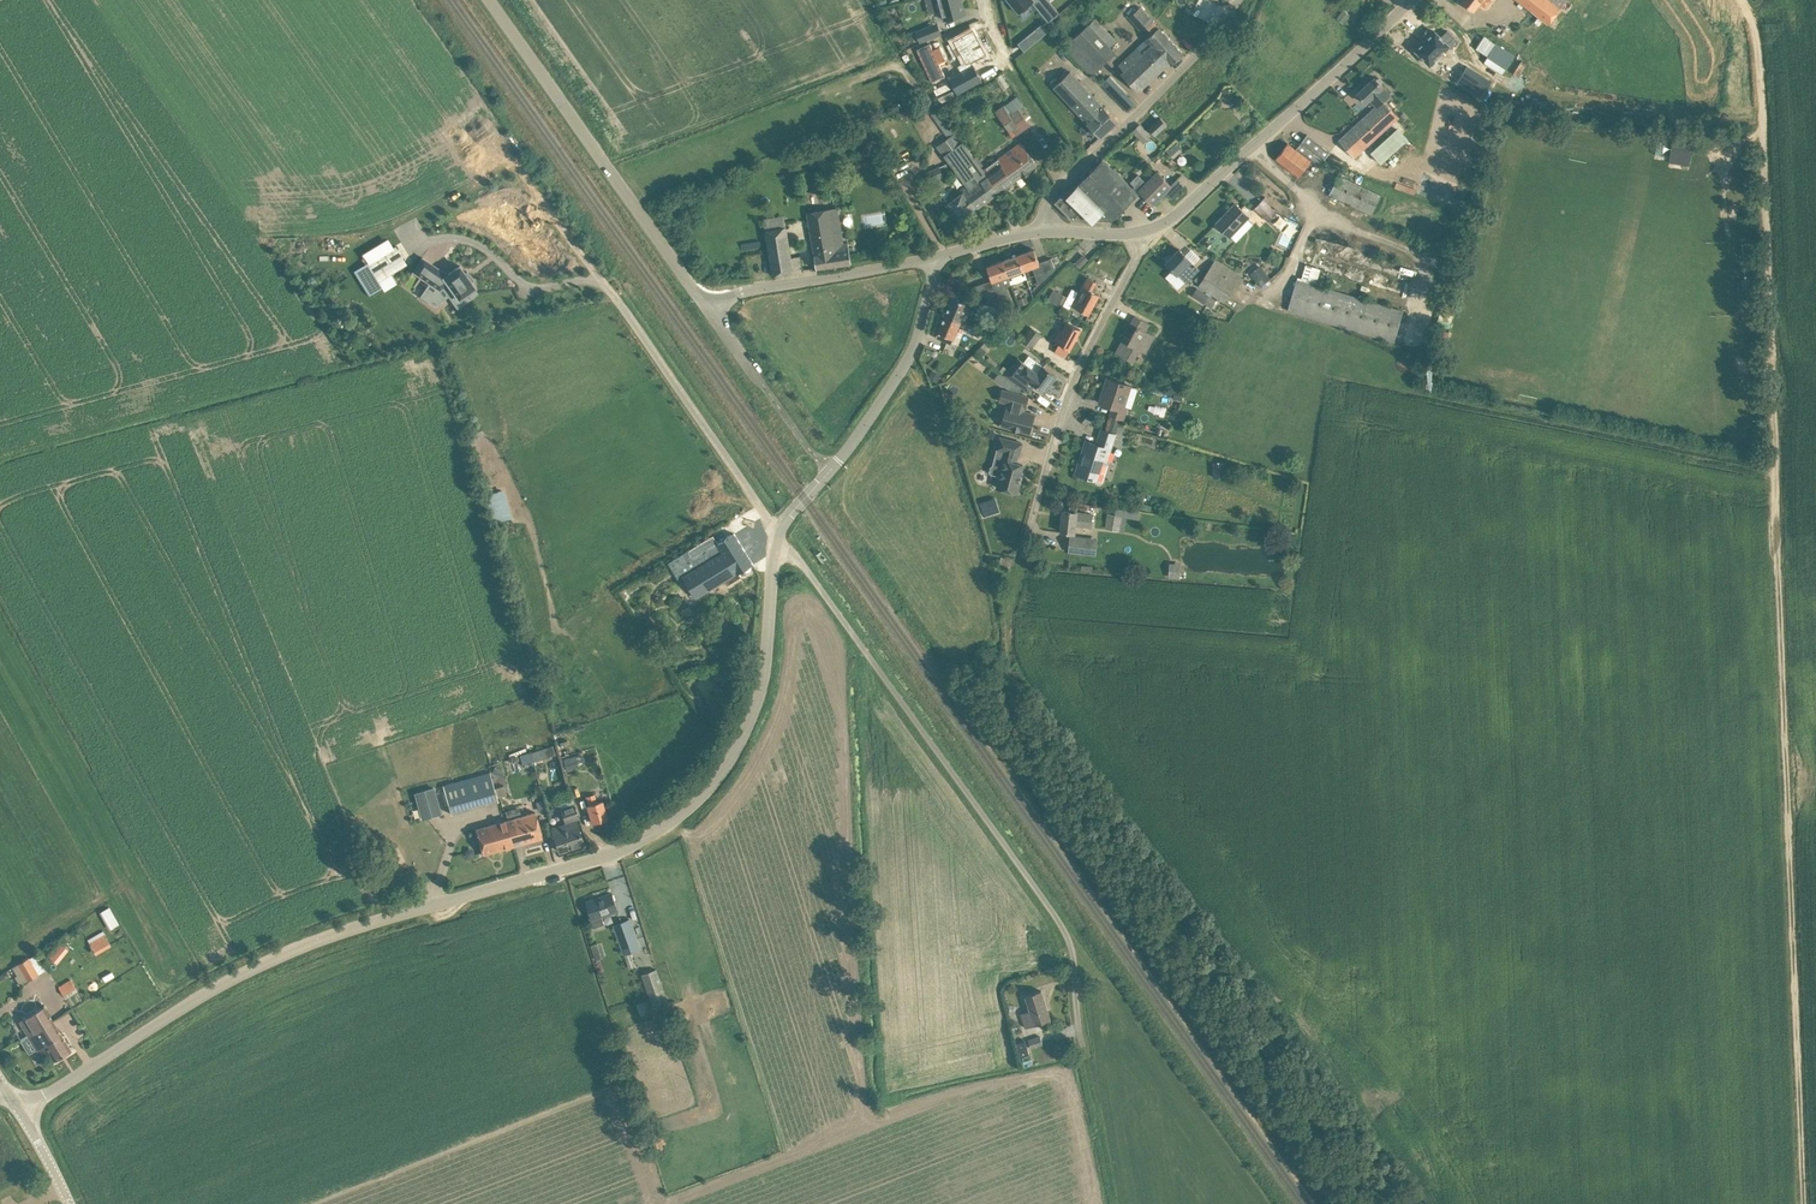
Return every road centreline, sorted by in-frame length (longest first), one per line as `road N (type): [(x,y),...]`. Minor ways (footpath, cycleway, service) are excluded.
road 1 (track): [(1803,1203),(1759,118),(1755,48),(1739,0)]
road 2 (unclassified): [(24,1113),(239,975),(300,947),(635,846),(685,816),(734,749),(765,680),(777,544)]
road 3 (unclassified): [(1079,1036),(1074,962),(1061,924),(797,554),(777,544)]
road 4 (tertiary): [(710,309),(492,0)]
road 5 (tertiary): [(1413,0),(1147,238)]
road 6 (residential): [(1027,541),(1063,410),(1147,238)]
road 7 (residential): [(1044,231),(1054,190),(1218,31),(1237,0)]
road 8 (residential): [(827,475),(907,362),(937,258)]
road 9 (tertiary): [(710,309),(741,291),(937,258)]

